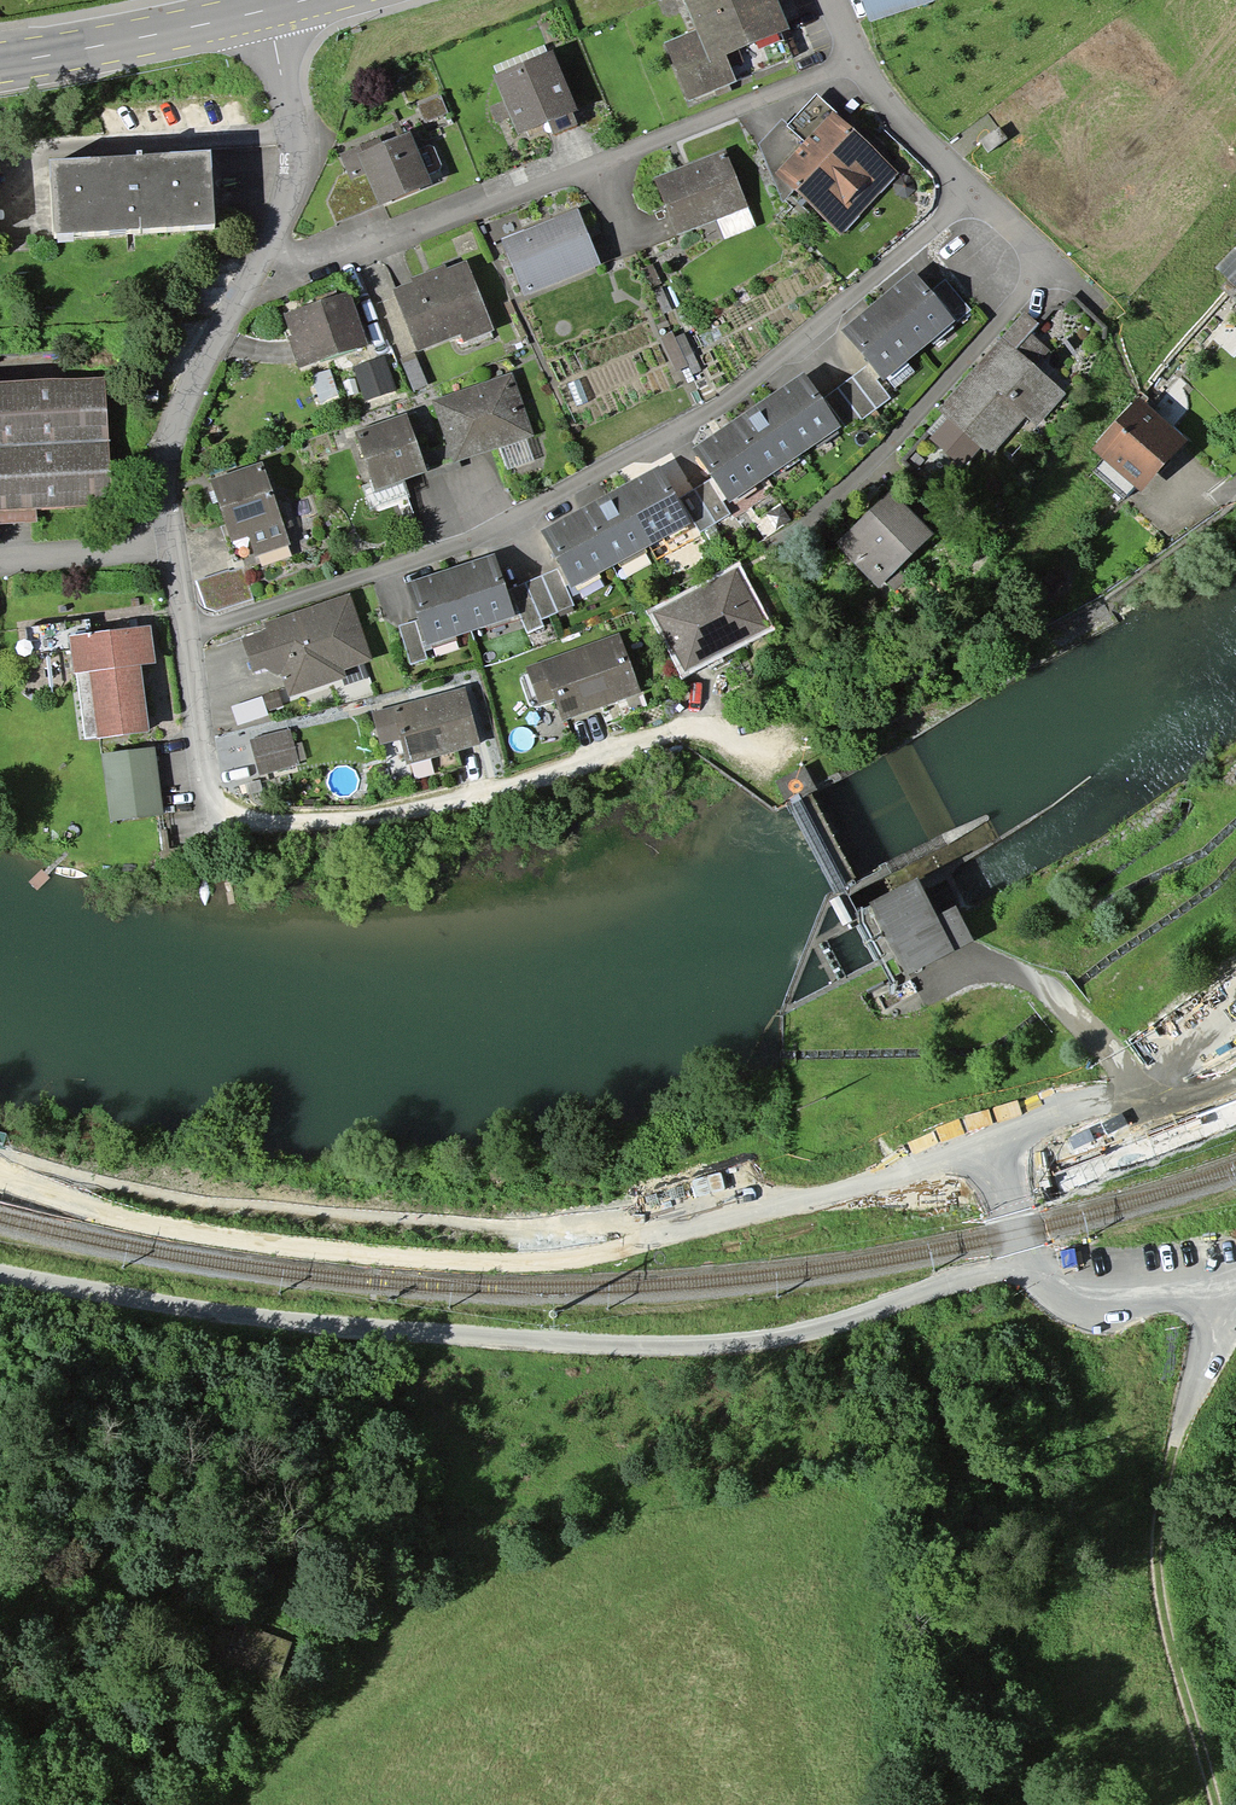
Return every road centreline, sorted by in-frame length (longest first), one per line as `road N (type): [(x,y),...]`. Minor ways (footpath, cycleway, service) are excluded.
road 1 (track): [(0,1273),(240,1315),(664,1345),(813,1329),(999,1271),(1218,1263)]
road 2 (track): [(0,1151),(201,1200),(524,1227),(961,1186),(1014,1174),(1150,1116)]
road 3 (residential): [(185,636),(464,546),(606,472),(761,377),(970,188)]
road 4 (residential): [(781,752),(731,730),(697,728),(591,764),(397,812),(248,820),(209,793),(185,636)]
road 5 (residential): [(263,256),(333,253),(862,62)]
road 6 (track): [(1216,1804),(1154,1568),(1157,1512),(1218,1263)]
road 7 (residential): [(821,518),(904,443),(1054,268)]
road 8 (residential): [(170,545),(170,441),(263,256)]
road 9 (primary): [(266,12),(0,66)]
road 10 (residential): [(263,256),(298,145),(266,12)]
road 11 (residential): [(0,561),(170,545)]
road 12 (residential): [(970,188),(897,113),(862,62)]

